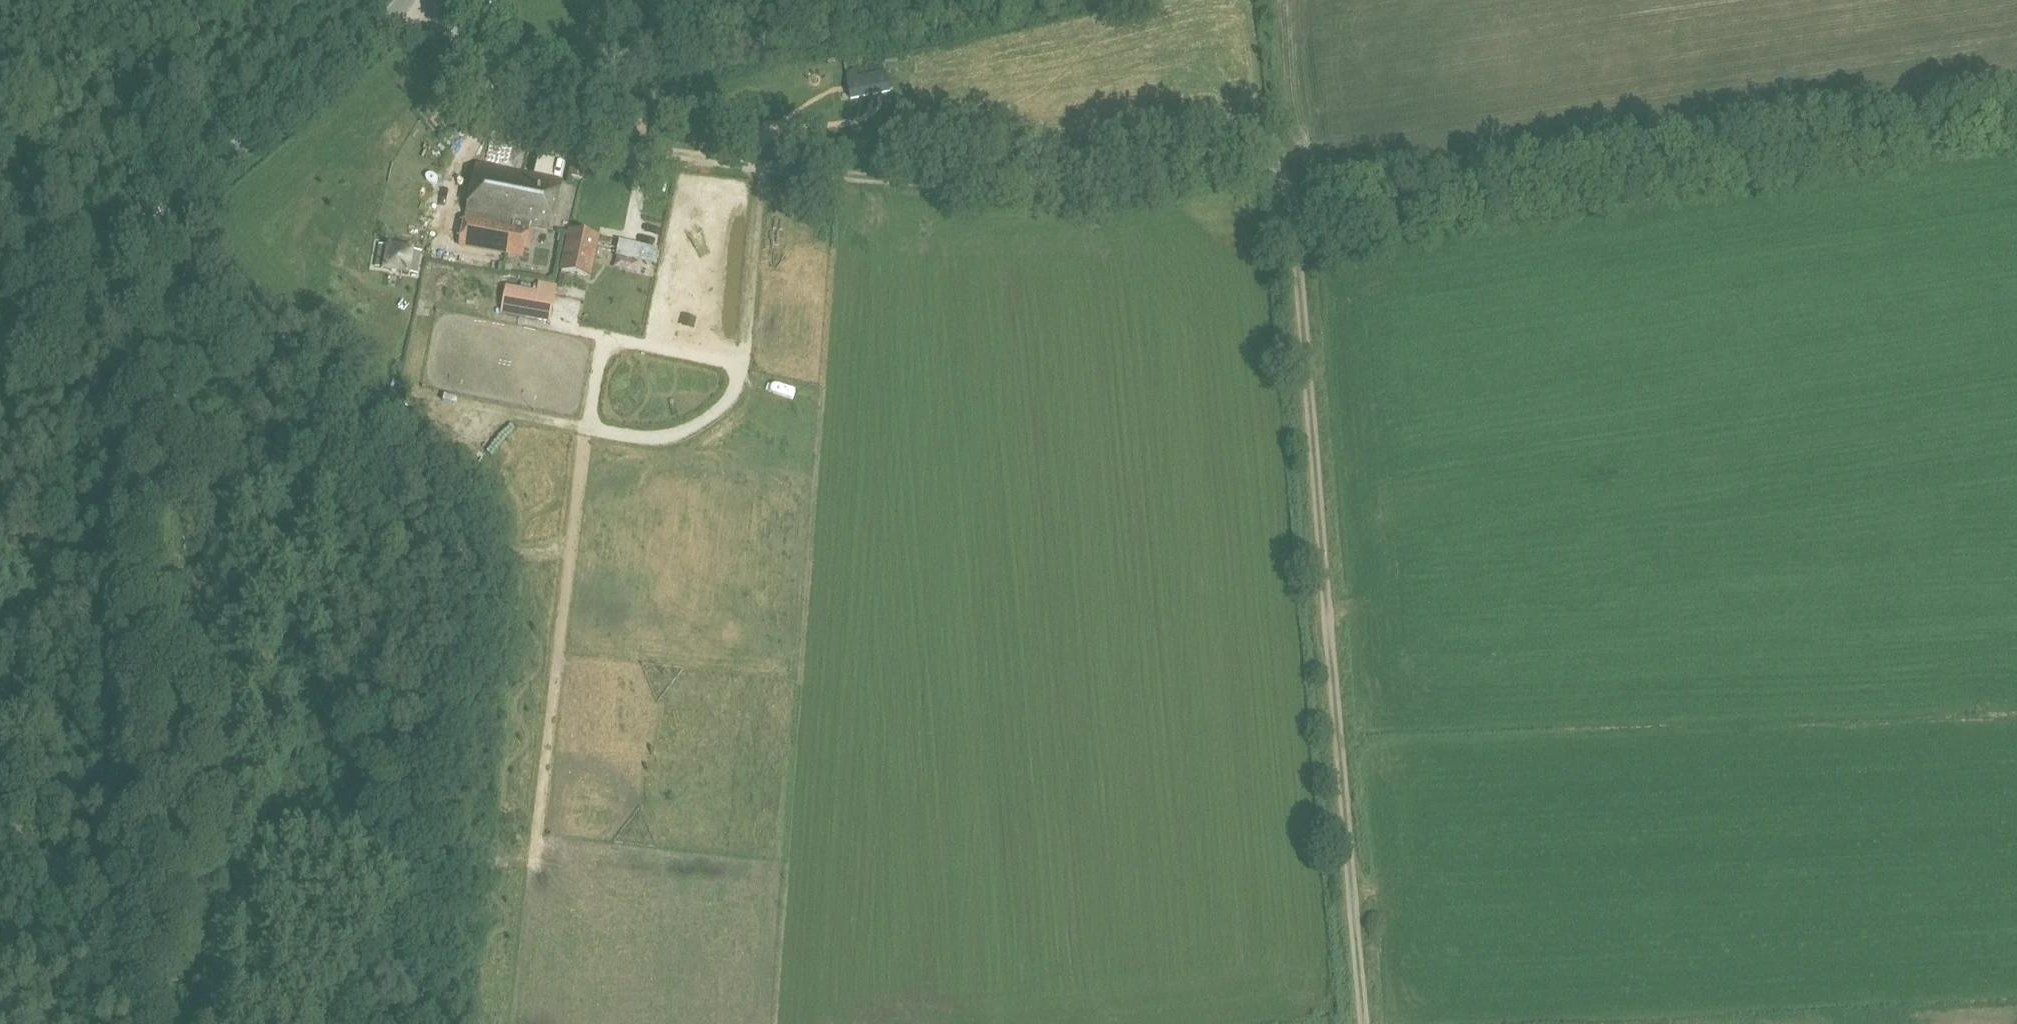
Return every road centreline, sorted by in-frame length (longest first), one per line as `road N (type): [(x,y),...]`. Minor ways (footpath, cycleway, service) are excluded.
road 1 (unclassified): [(0,348),(404,0)]

